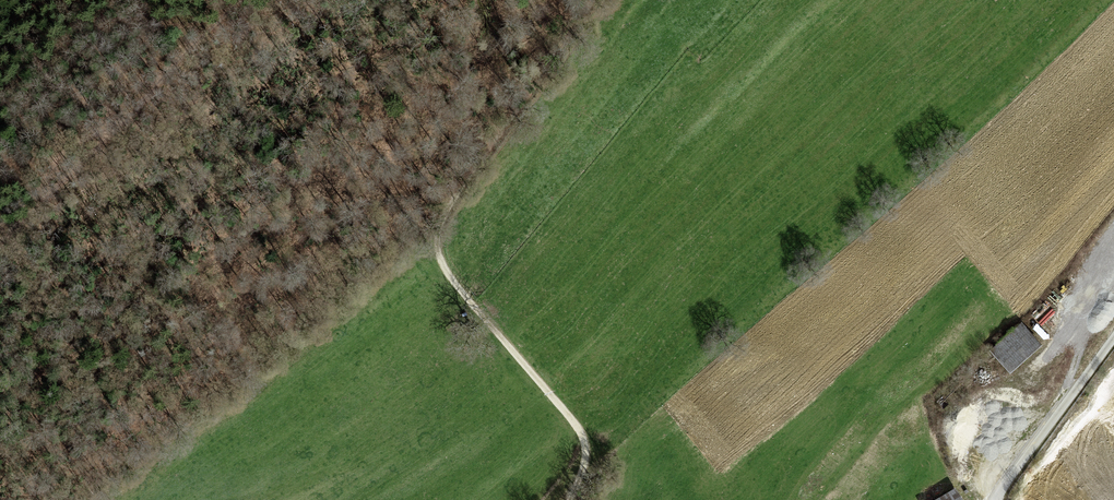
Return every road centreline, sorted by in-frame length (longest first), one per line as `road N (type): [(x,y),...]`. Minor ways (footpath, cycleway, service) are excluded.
road 1 (track): [(0,228),(207,0)]
road 2 (track): [(440,259),(581,432),(587,448),(569,499)]
road 3 (track): [(996,499),(1113,337)]

